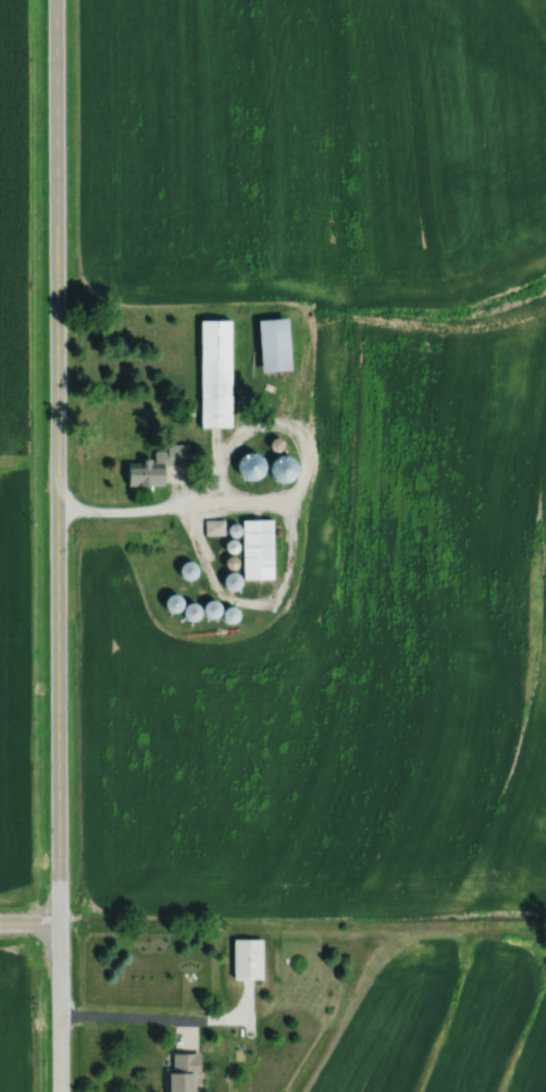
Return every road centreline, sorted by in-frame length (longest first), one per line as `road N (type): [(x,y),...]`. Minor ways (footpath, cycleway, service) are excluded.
road 1 (tertiary): [(55,0),(59,1091)]

